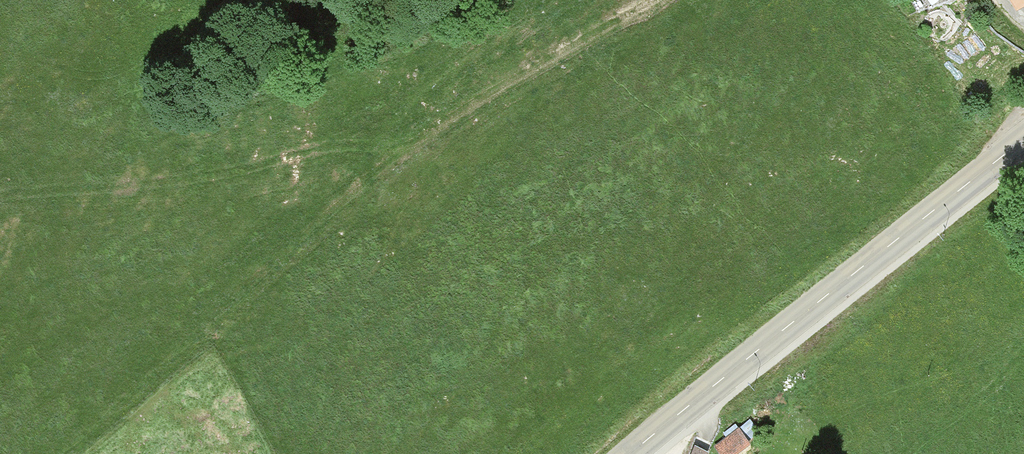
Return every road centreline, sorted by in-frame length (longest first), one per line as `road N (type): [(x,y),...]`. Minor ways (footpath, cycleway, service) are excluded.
road 1 (track): [(660,0),(434,129),(246,285),(69,453)]
road 2 (tertiary): [(633,453),(1023,142)]
road 3 (track): [(415,145),(279,153),(0,198)]

